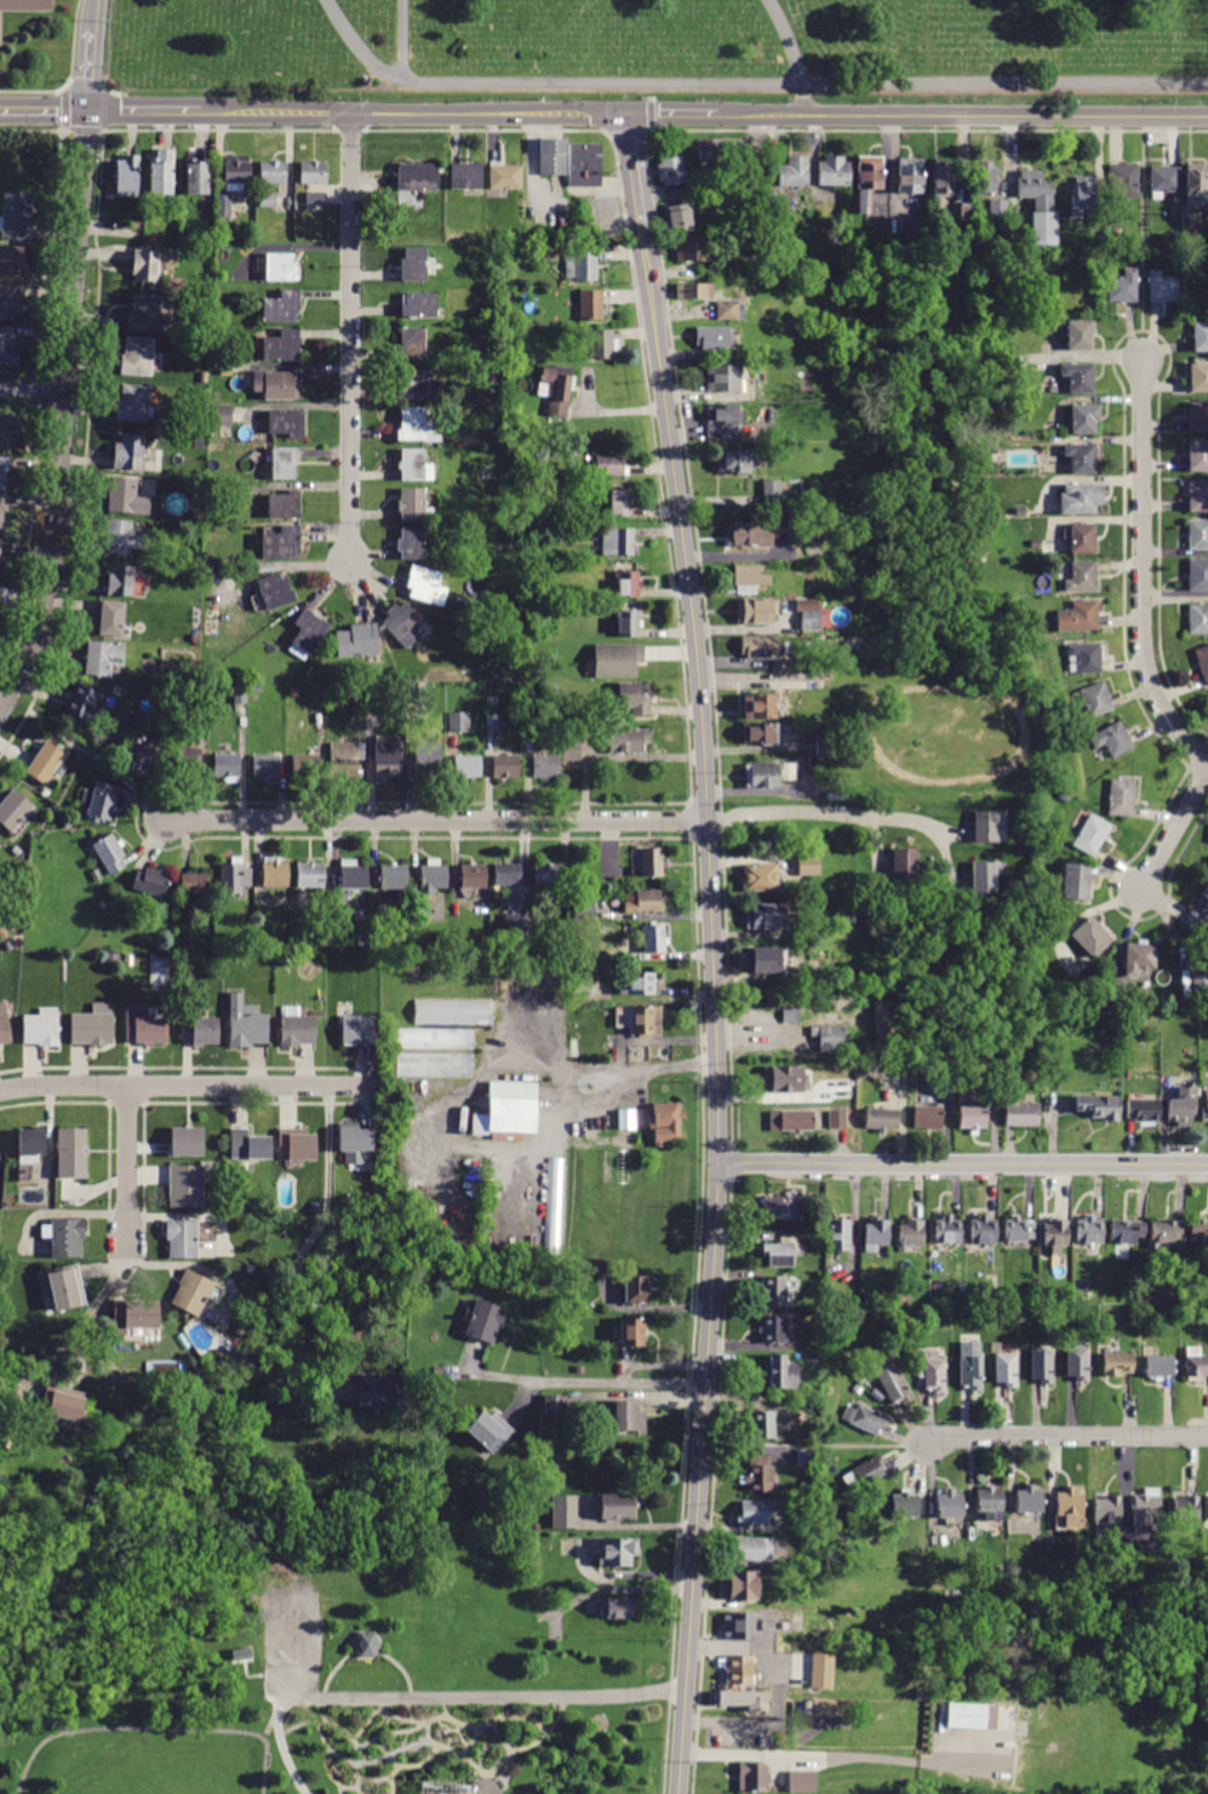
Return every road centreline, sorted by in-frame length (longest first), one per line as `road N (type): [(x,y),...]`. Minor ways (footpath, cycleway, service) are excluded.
road 1 (residential): [(677,1793),(717,1202),(708,821),(688,566),(626,115)]
road 2 (tertiary): [(1207,117),(197,114)]
road 3 (residential): [(0,712),(38,630),(55,553),(90,114)]
road 4 (residential): [(708,821),(164,821)]
road 5 (residential): [(1207,1165),(717,1165)]
road 6 (residential): [(350,561),(351,114)]
road 7 (residential): [(1207,757),(1163,710),(1143,642),(1146,362)]
road 8 (residential): [(383,1086),(0,1091)]
road 9 (residential): [(1207,1438),(932,1442)]
road 10 (residential): [(126,1259),(128,1085)]
road 11 (residential): [(1207,772),(1141,890)]

